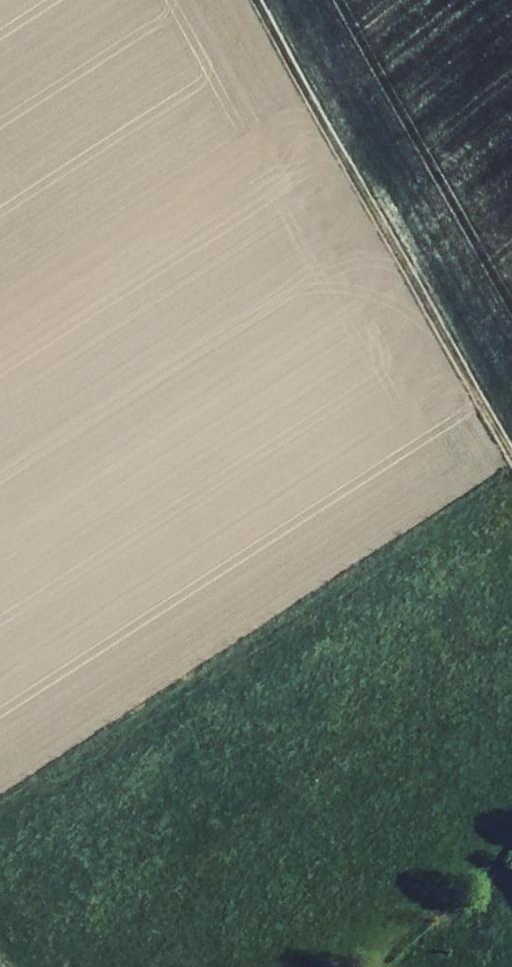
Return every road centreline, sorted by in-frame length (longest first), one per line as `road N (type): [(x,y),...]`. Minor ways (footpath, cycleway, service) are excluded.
road 1 (track): [(255,0),(511,444)]

